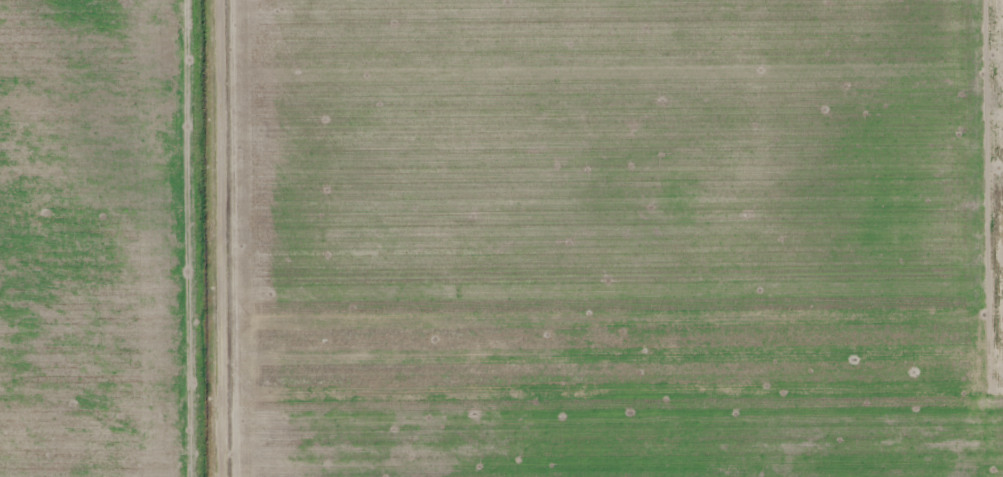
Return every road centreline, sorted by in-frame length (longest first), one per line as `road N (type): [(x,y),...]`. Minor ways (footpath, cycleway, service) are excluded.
road 1 (residential): [(202,476),(196,0)]
road 2 (residential): [(957,476),(959,0)]

